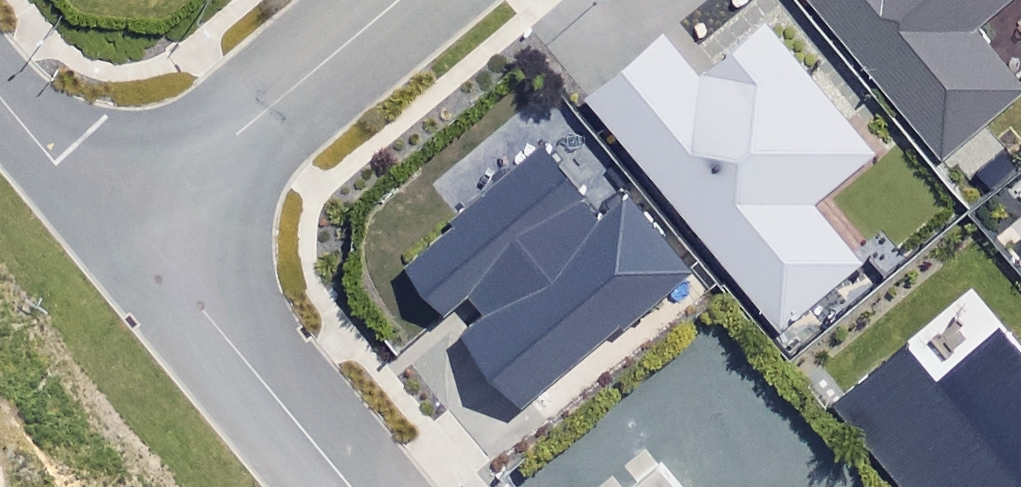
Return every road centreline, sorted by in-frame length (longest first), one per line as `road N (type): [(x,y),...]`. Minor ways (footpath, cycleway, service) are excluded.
road 1 (residential): [(179,224),(188,284),(202,310),(347,486)]
road 2 (residential): [(397,0),(199,172),(179,224)]
road 3 (residential): [(0,97),(56,163),(132,209),(179,224)]

